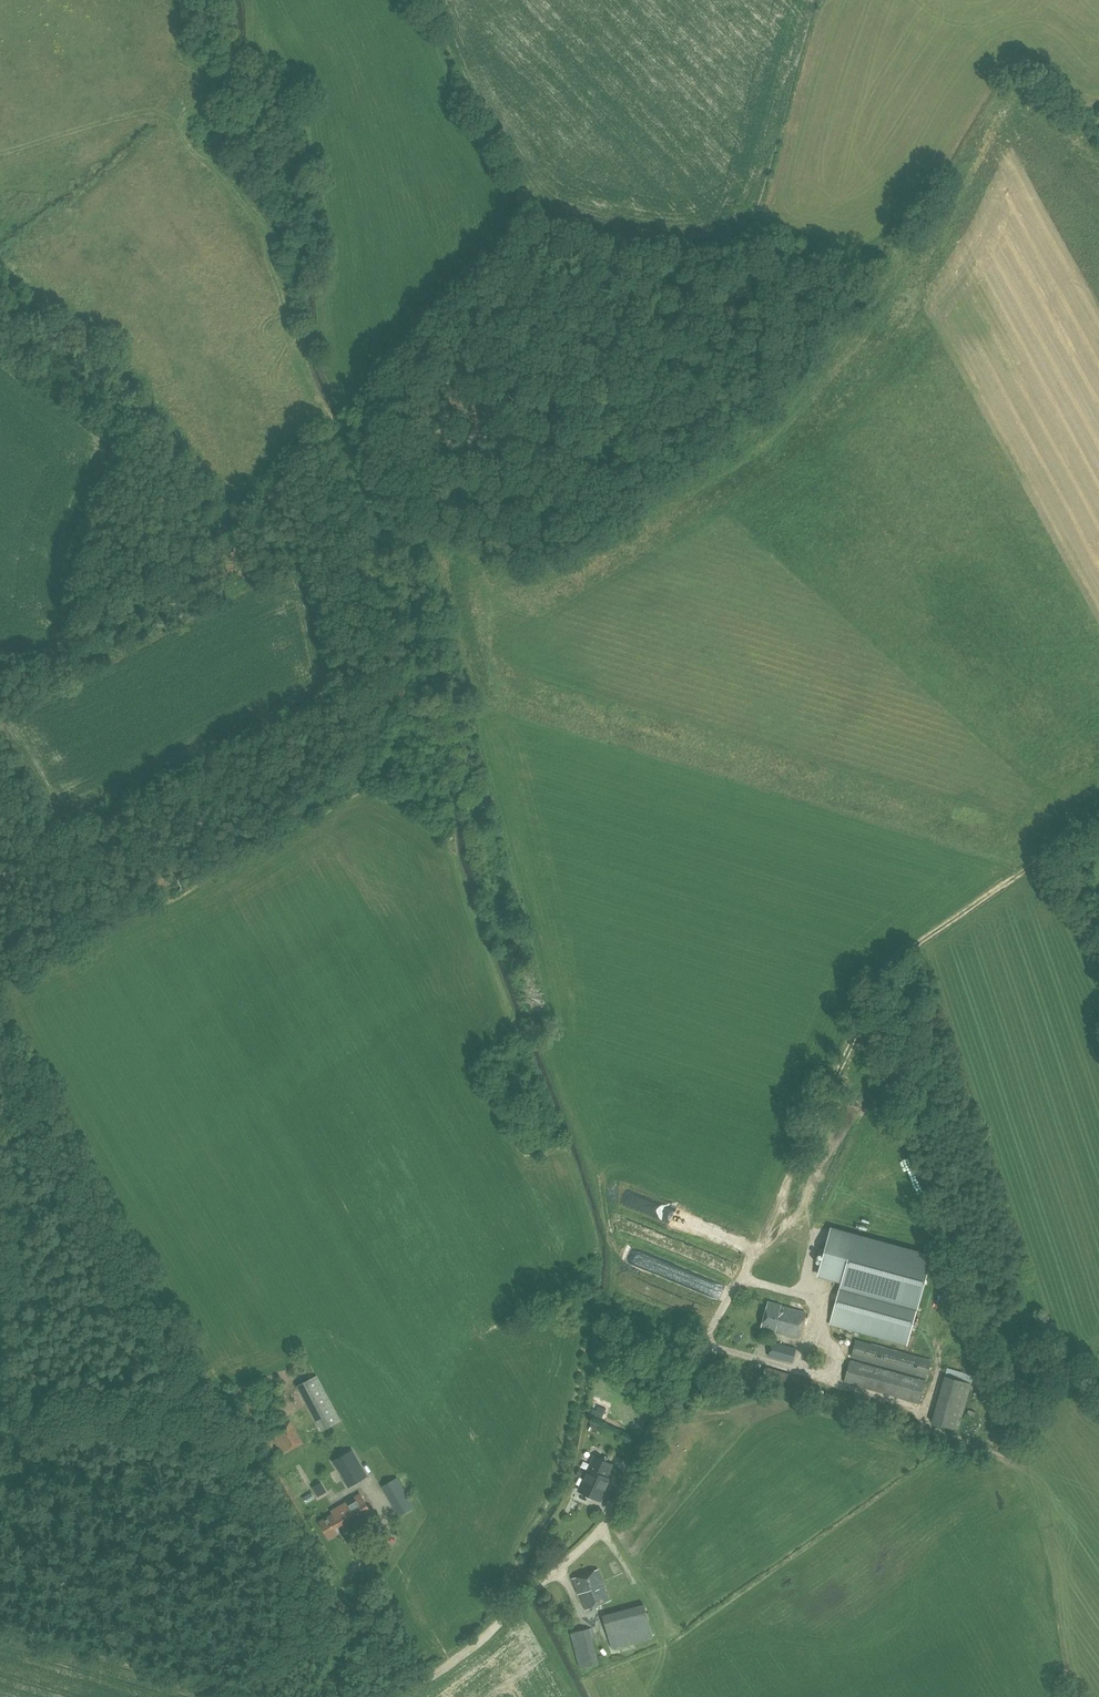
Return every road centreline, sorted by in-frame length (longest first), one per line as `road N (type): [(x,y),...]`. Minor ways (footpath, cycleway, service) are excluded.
road 1 (track): [(446,1669),(603,1530),(747,1275),(898,964),(1098,819)]
road 2 (track): [(0,1030),(346,1588),(344,1696)]

